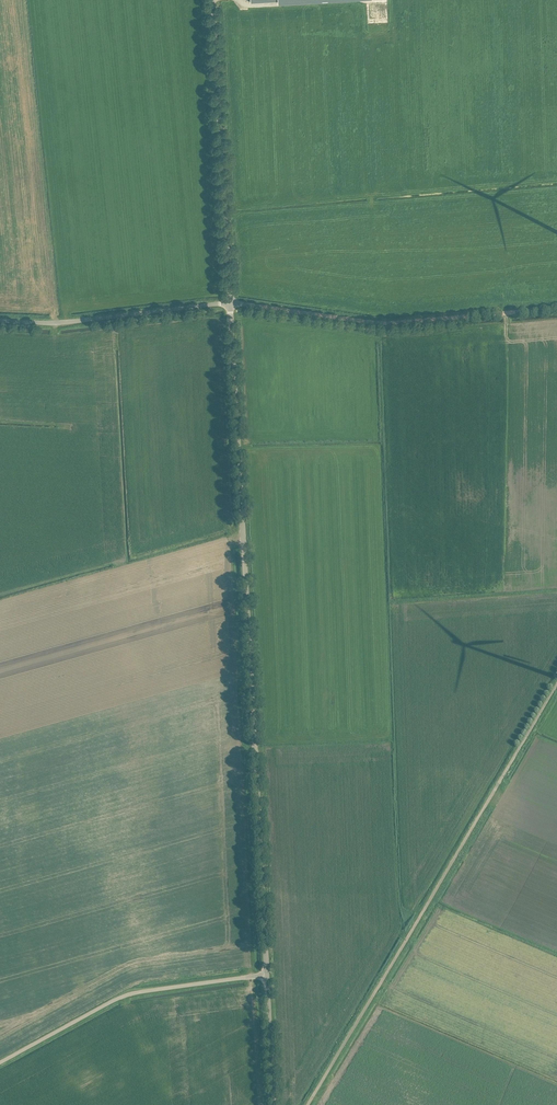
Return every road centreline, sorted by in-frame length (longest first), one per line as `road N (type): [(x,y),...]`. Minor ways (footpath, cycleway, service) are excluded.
road 1 (unclassified): [(266,977),(229,303)]
road 2 (unclassified): [(306,1104),(504,774)]
road 3 (unclassified): [(229,303),(412,322),(556,310)]
road 4 (unclassified): [(229,303),(211,0)]
road 5 (unclassified): [(0,1062),(126,996),(266,977)]
road 6 (unclassified): [(0,320),(68,322),(229,303)]
road 7 (unclassified): [(272,1104),(266,977)]

